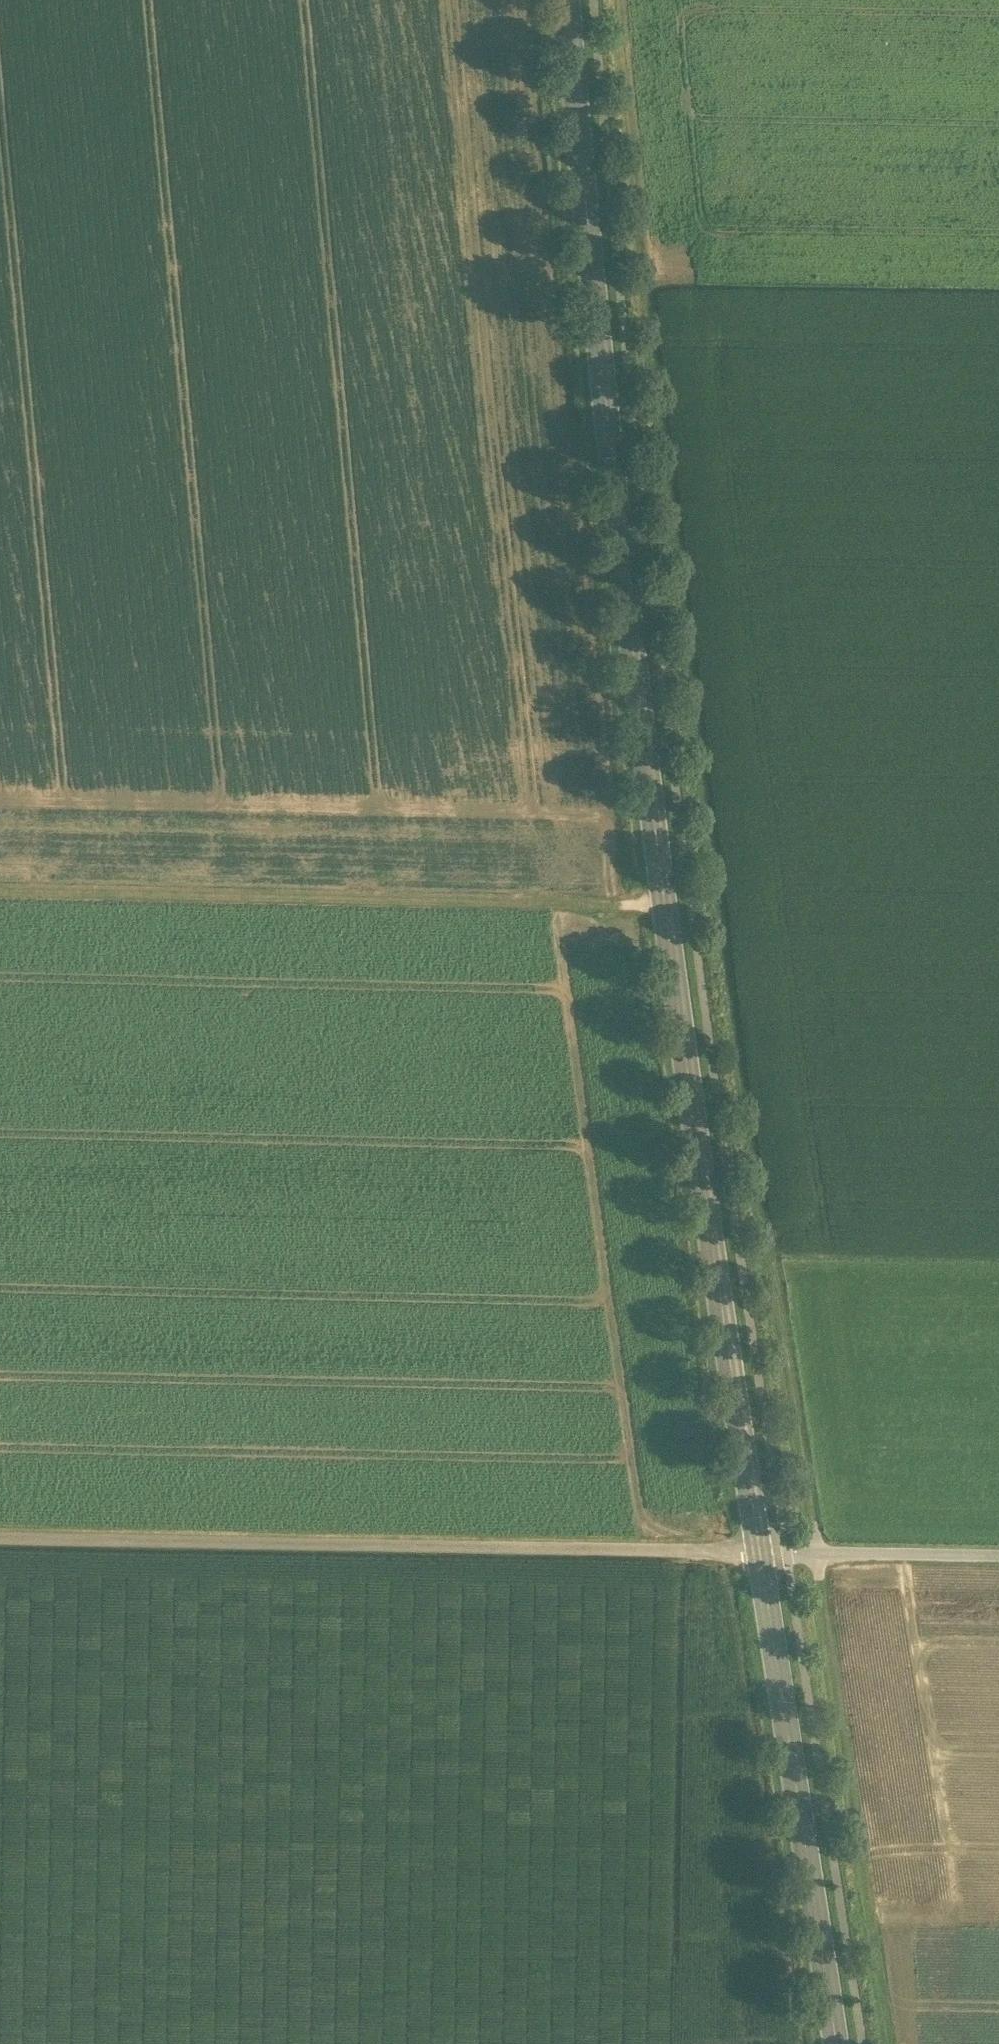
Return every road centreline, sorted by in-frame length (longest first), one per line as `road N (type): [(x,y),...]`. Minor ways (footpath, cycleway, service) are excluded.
road 1 (secondary): [(575,0),(633,644),(760,1553)]
road 2 (unclassified): [(760,1553),(0,1538)]
road 3 (secondary): [(760,1553),(838,2043)]
road 4 (unclassified): [(998,1555),(760,1553)]

